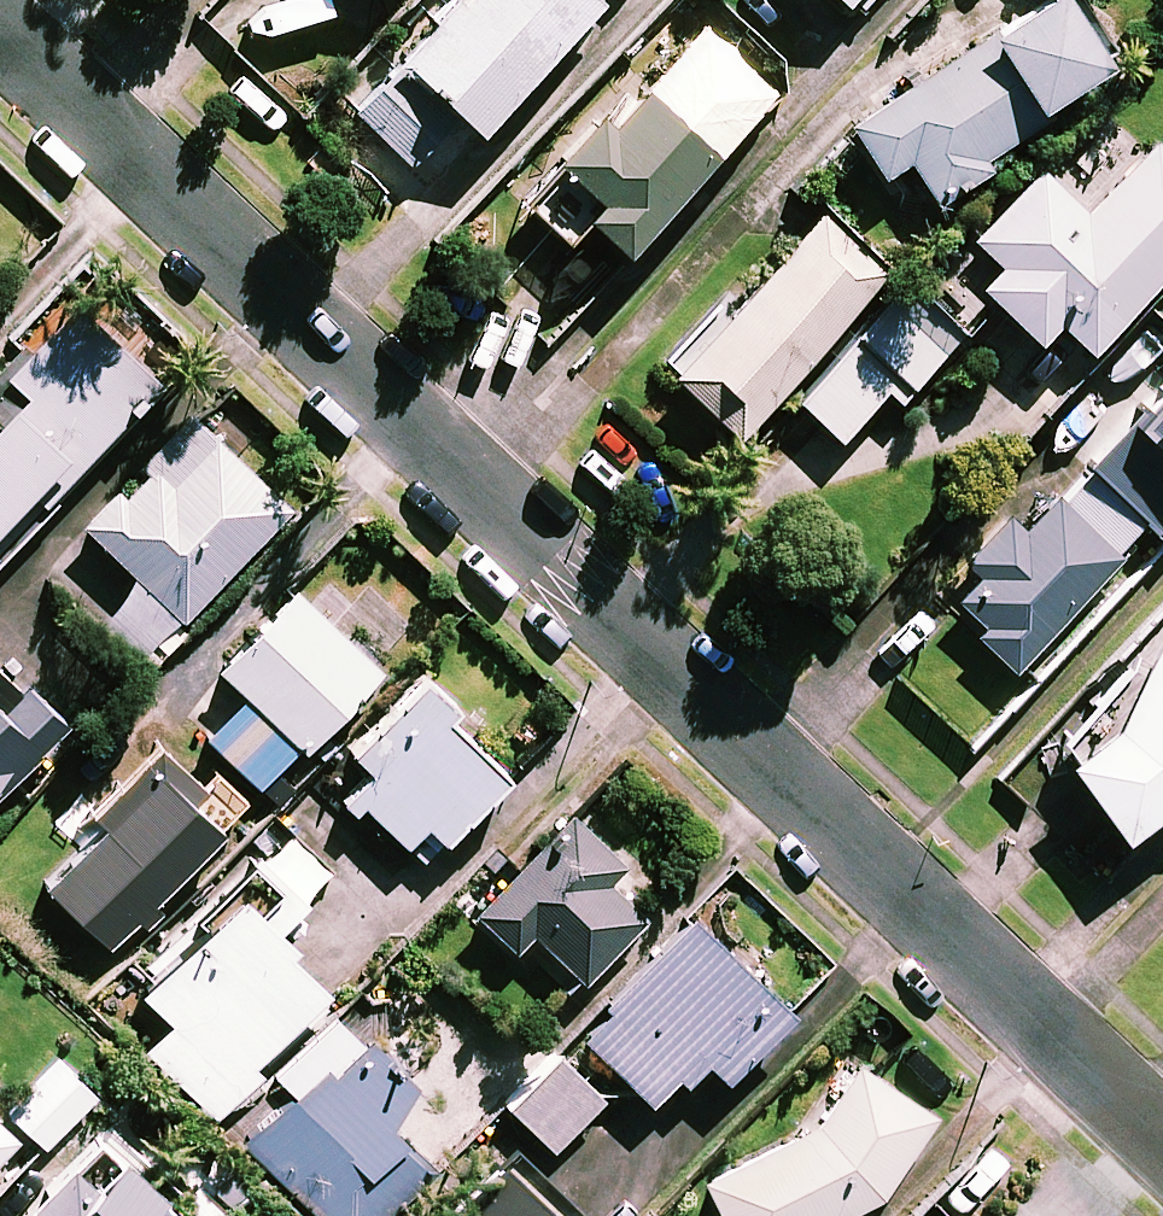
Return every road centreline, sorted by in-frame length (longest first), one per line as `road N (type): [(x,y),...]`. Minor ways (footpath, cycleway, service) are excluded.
road 1 (residential): [(0,22),(1162,1141)]

